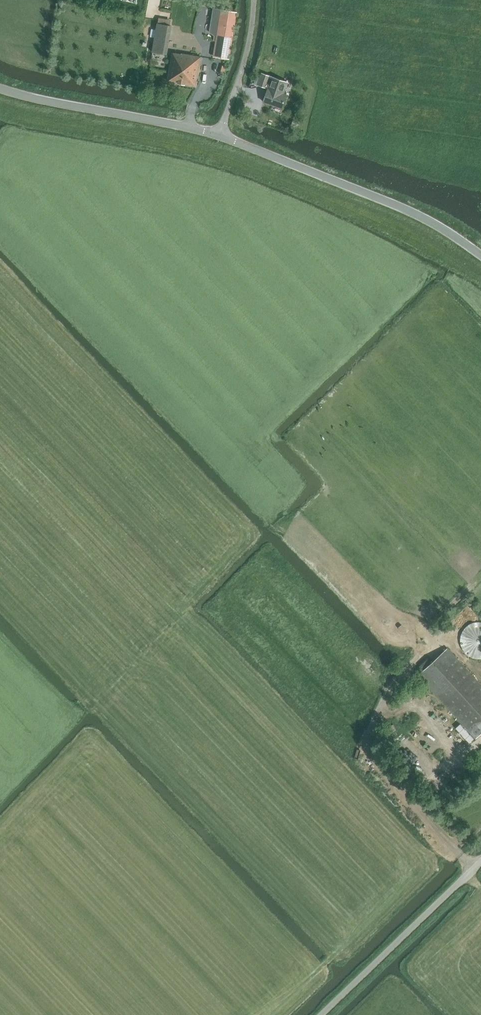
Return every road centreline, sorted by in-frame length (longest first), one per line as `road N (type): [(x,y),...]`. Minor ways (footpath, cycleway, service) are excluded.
road 1 (unclassified): [(480,256),(420,216),(222,135)]
road 2 (unclassified): [(222,135),(0,87)]
road 3 (unclassified): [(322,1014),(480,862)]
road 4 (unclassified): [(222,135),(254,0)]

